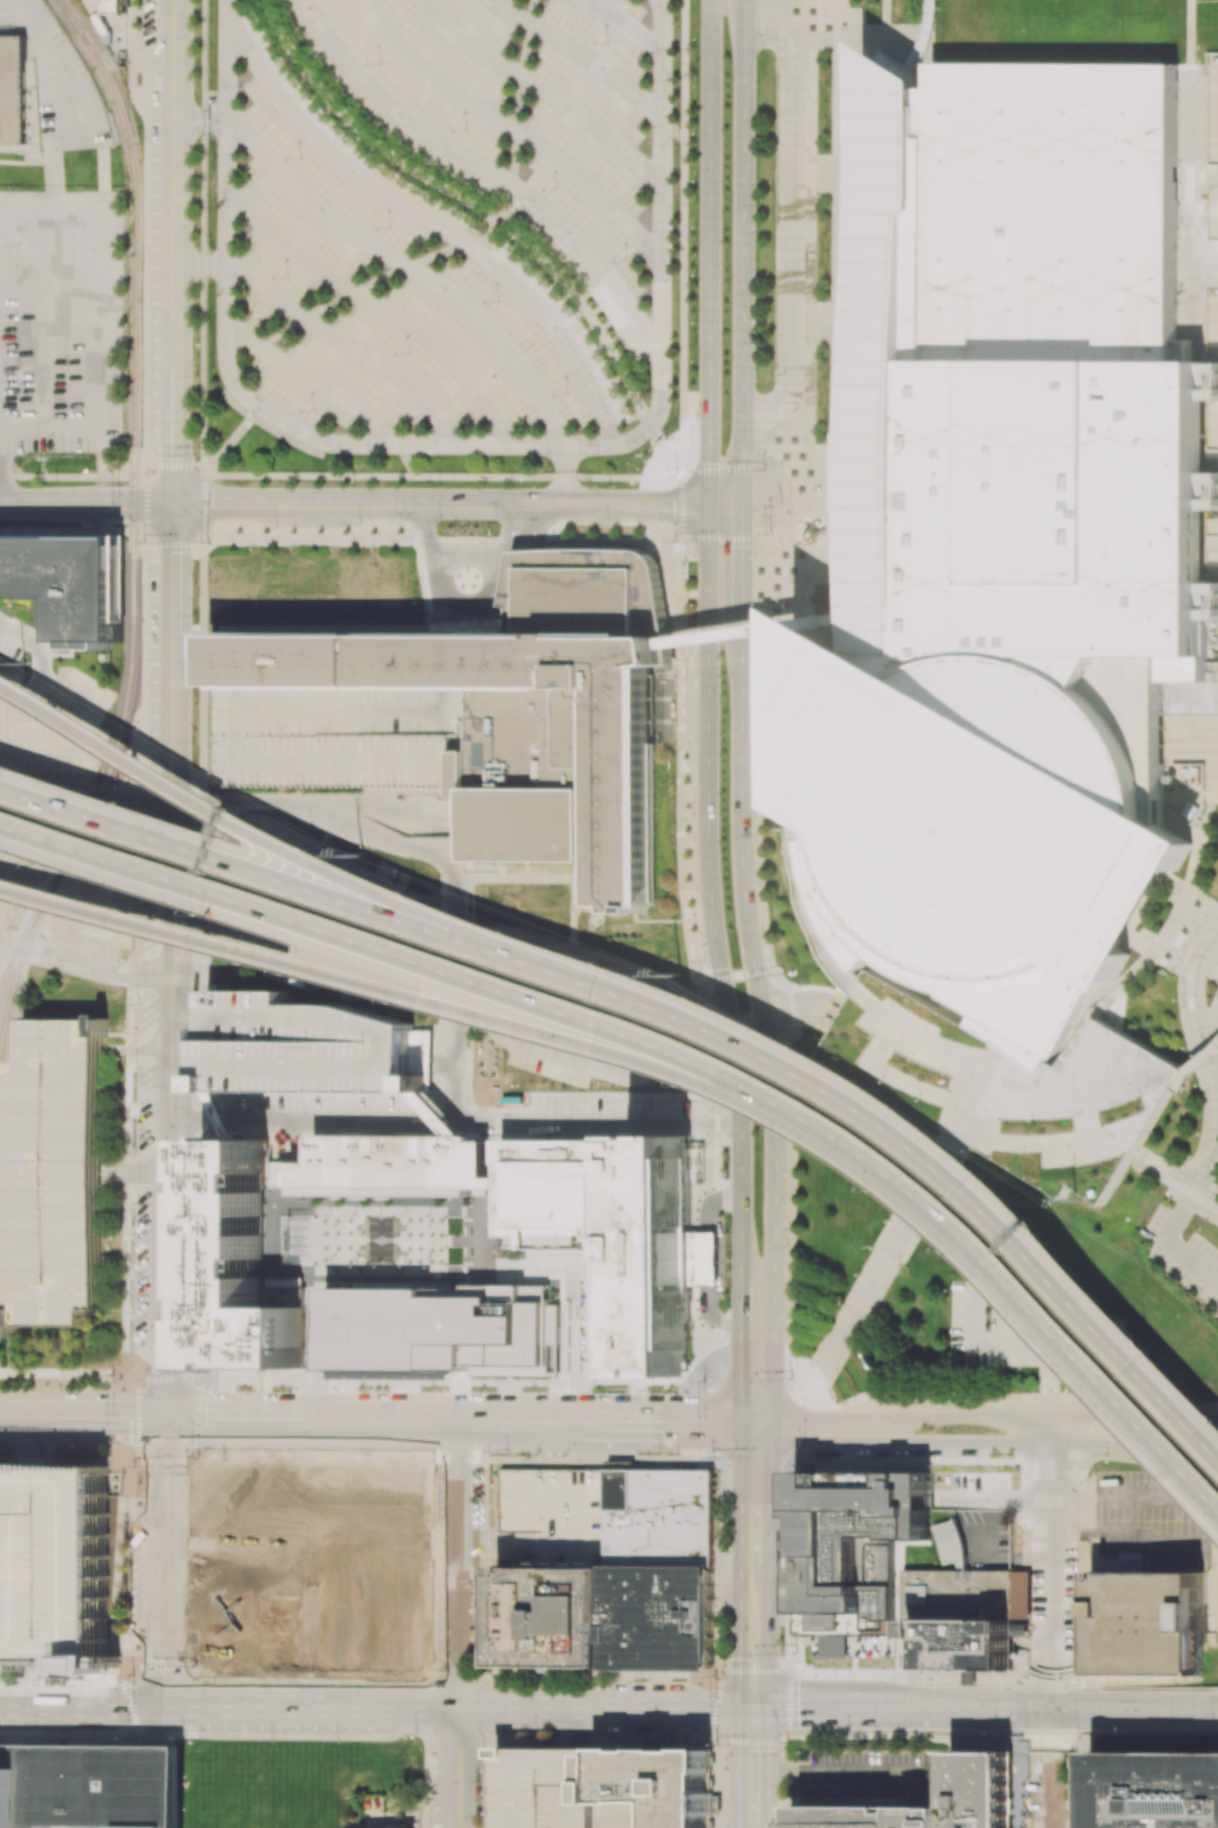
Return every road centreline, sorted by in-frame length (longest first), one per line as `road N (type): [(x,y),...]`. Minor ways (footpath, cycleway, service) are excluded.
road 1 (secondary): [(711,0),(706,822),(739,1102),(740,1279)]
road 2 (motorway): [(0,887),(684,1065),(867,1154)]
road 3 (secondary): [(753,1425),(772,1368),(773,1124),(741,869),(741,615)]
road 4 (tertiary): [(170,1275),(175,655)]
road 5 (tertiary): [(742,505),(175,503)]
road 6 (secondary): [(742,505),(745,0)]
road 7 (tertiary): [(753,1425),(808,1441),(1114,1444),(1169,1451),(1217,1470)]
road 8 (tertiary): [(176,342),(178,18)]
road 9 (tertiary): [(1217,1418),(902,1416)]
road 10 (primary): [(752,1709),(457,1706)]
road 11 (primary): [(457,1706),(166,1705)]
road 12 (residential): [(173,794),(72,792),(0,819)]
road 13 (tertiary): [(175,503),(0,502)]
road 14 (tertiary): [(753,1425),(578,1425)]
road 15 (tertiary): [(458,1423),(287,1422)]
road 16 (tertiary): [(175,503),(176,342)]
road 17 (primary): [(1099,1710),(943,1710)]
road 18 (tertiary): [(167,1421),(12,1421)]
road 19 (tertiary): [(175,655),(175,503)]
road 20 (tertiary): [(902,1416),(816,1415),(753,1425)]
road 21 (tertiary): [(166,1705),(167,1556)]
road 22 (secondary): [(740,1279),(740,1372),(753,1425)]
road 23 (tertiary): [(167,1421),(170,1275)]
road 24 (secondary): [(752,1568),(753,1425)]
road 25 (secondary): [(752,1709),(752,1568)]
road 26 (tertiary): [(167,1556),(167,1421)]
road 27 (residential): [(457,1706),(456,1827)]
road 28 (tertiary): [(578,1425),(458,1423)]

